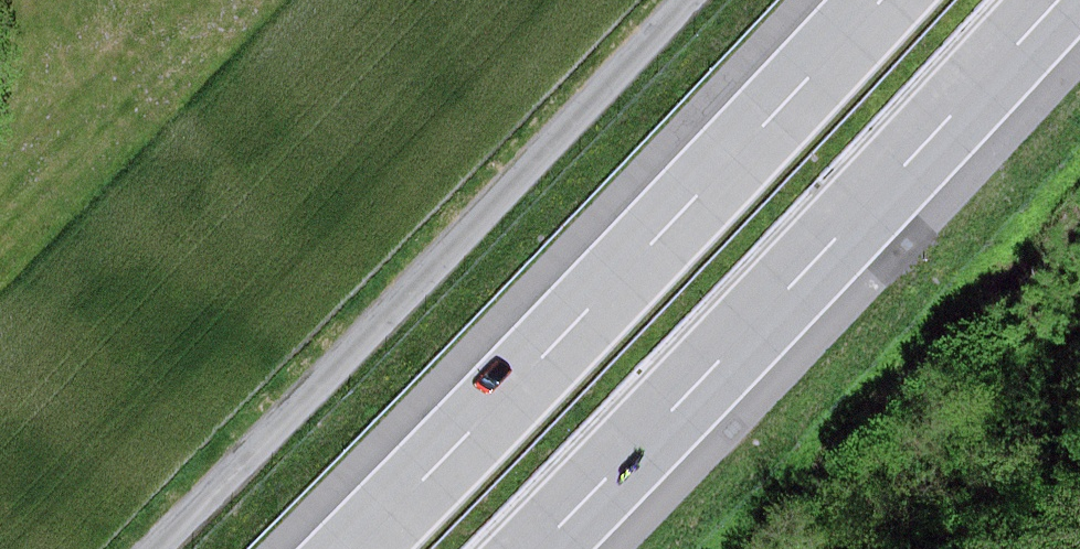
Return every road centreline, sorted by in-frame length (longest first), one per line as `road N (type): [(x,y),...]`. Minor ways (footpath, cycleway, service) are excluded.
road 1 (track): [(143,548),(578,115),(681,0)]
road 2 (motorway): [(883,0),(755,145),(350,548)]
road 3 (motorway): [(533,548),(845,233),(1053,0)]

